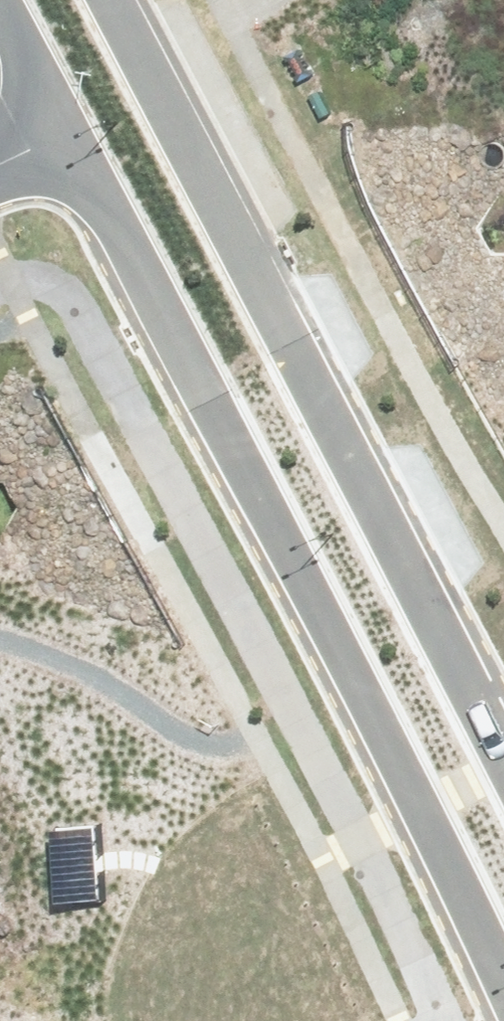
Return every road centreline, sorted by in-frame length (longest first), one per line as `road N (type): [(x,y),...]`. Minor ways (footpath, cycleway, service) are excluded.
road 1 (tertiary): [(503,969),(209,399),(61,136)]
road 2 (tertiary): [(112,0),(503,755)]
road 3 (tertiary): [(61,136),(0,10)]

